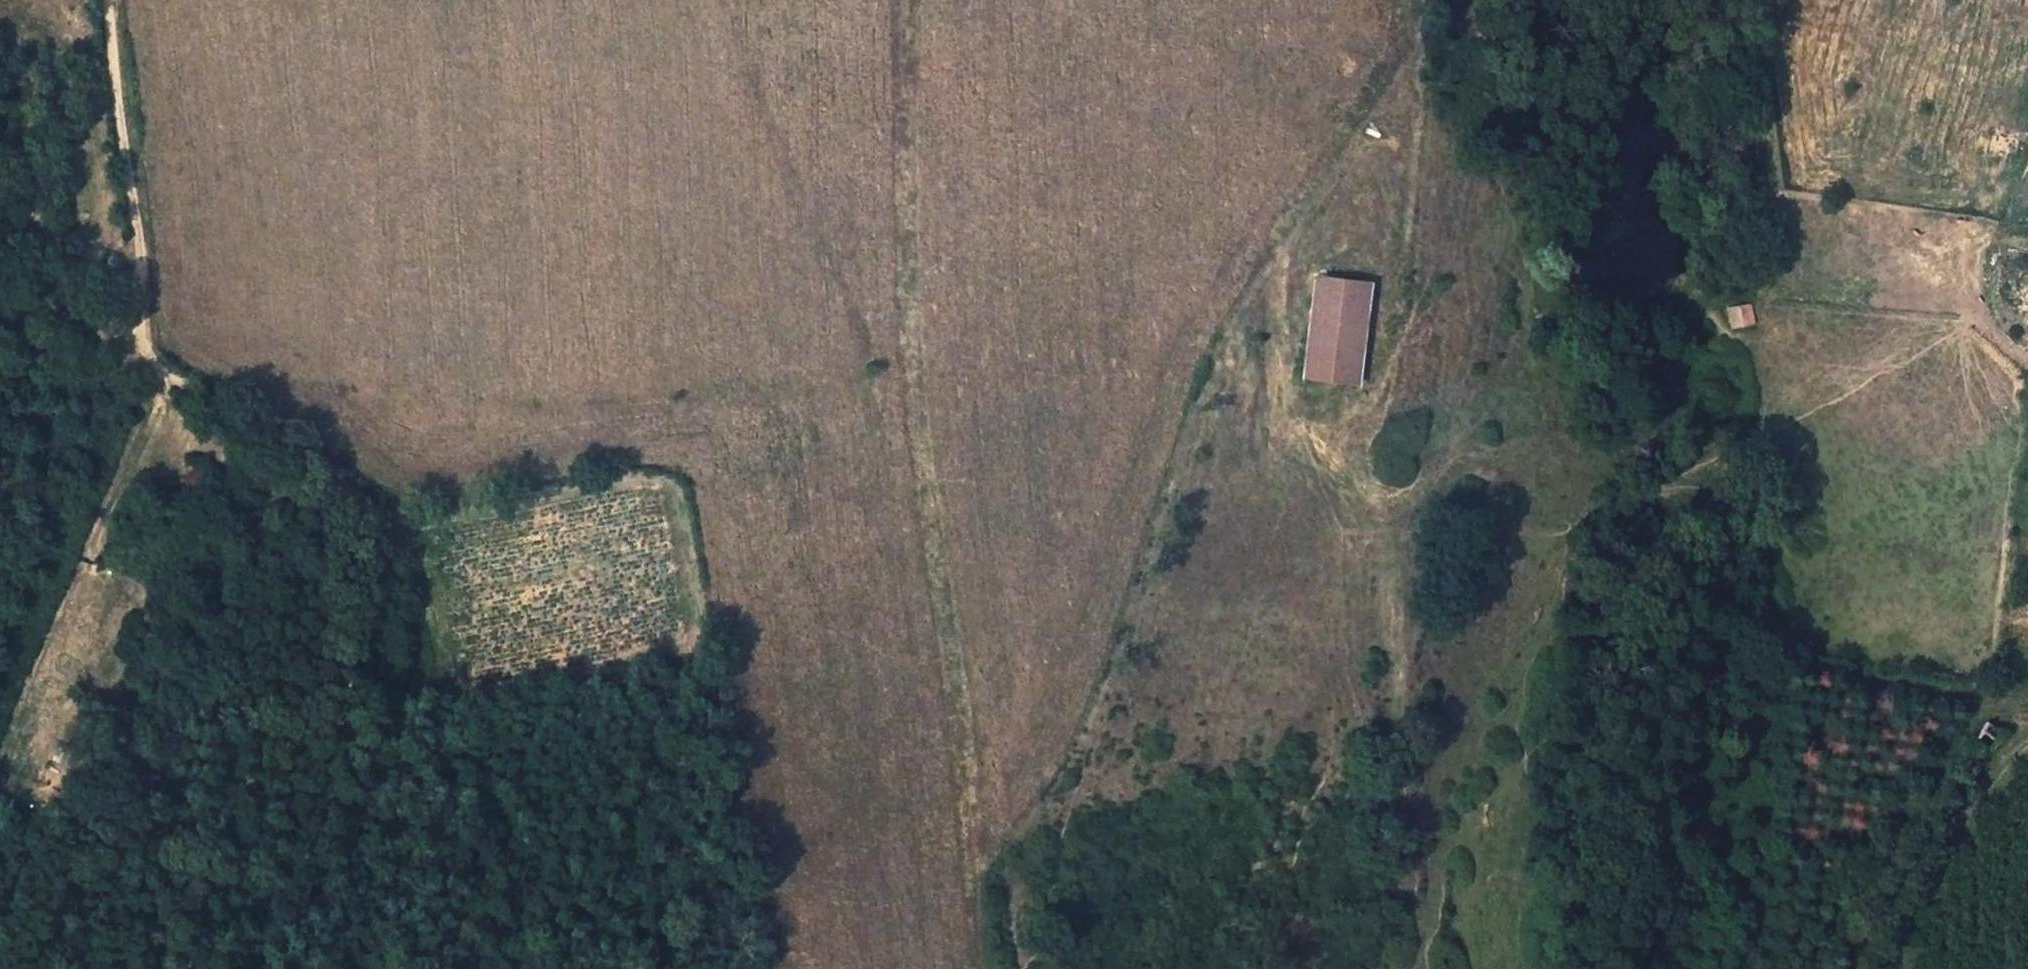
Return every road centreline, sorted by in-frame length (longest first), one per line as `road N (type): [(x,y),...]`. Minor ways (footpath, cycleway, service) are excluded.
road 1 (track): [(111,0),(149,360),(354,492)]

